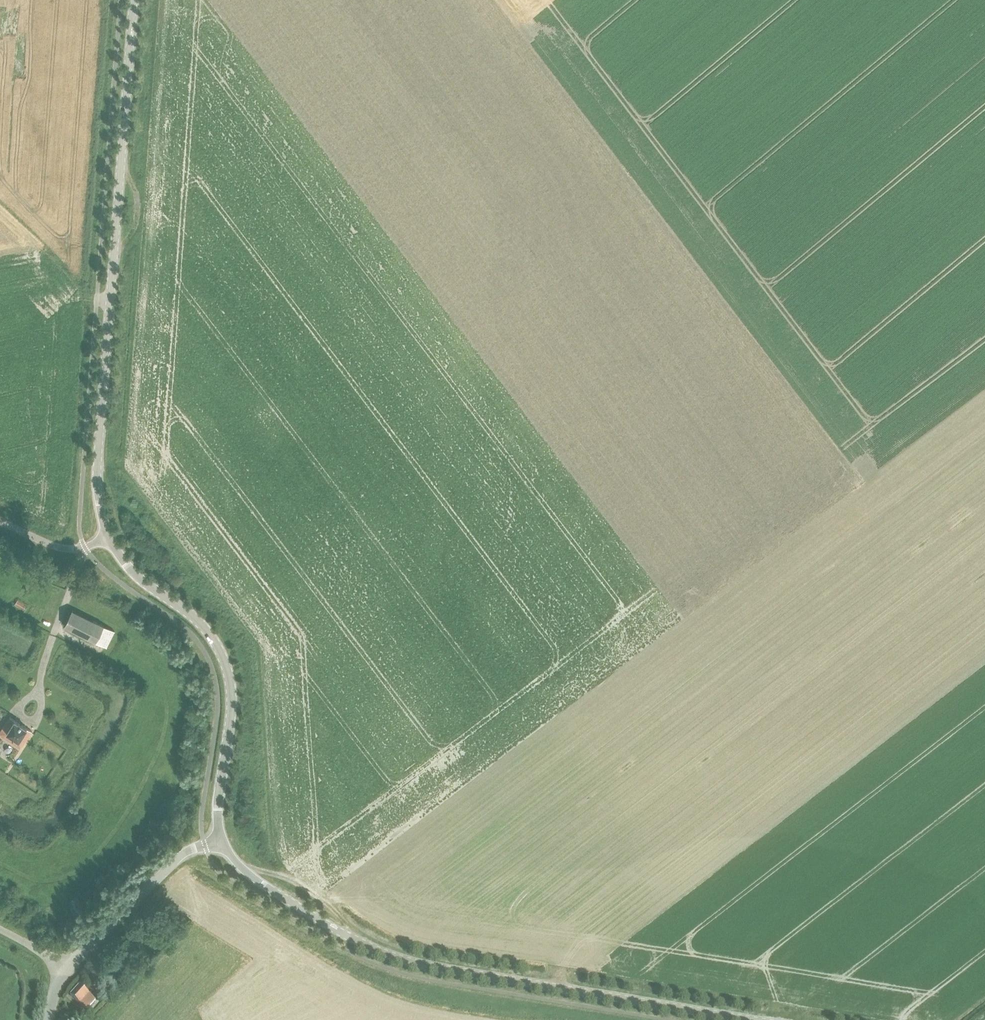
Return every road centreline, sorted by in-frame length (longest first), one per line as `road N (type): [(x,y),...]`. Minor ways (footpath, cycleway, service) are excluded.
road 1 (tertiary): [(744,1019),(383,953),(259,882),(222,841)]
road 2 (tertiary): [(108,538),(97,477),(134,0)]
road 3 (tertiary): [(222,841),(217,811),(231,711),(226,665),(205,630),(123,562),(108,538)]
road 4 (tertiary): [(62,966),(183,855),(222,841)]

